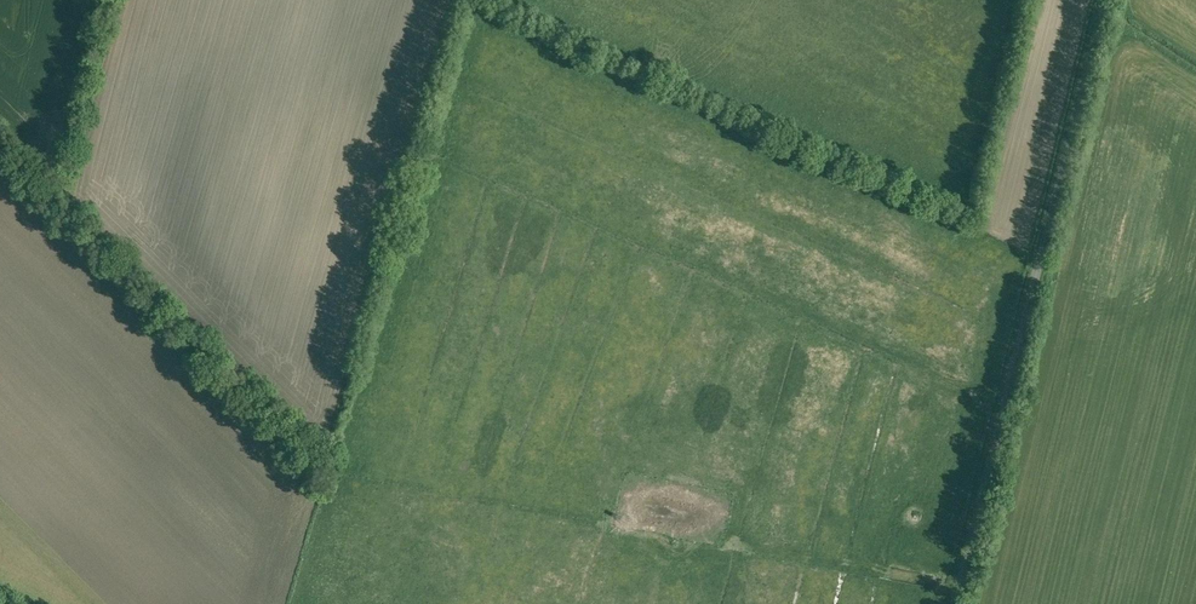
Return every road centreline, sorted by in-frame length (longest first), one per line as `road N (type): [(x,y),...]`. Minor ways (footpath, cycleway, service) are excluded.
road 1 (unclassified): [(1103,0),(1012,415),(959,603)]

